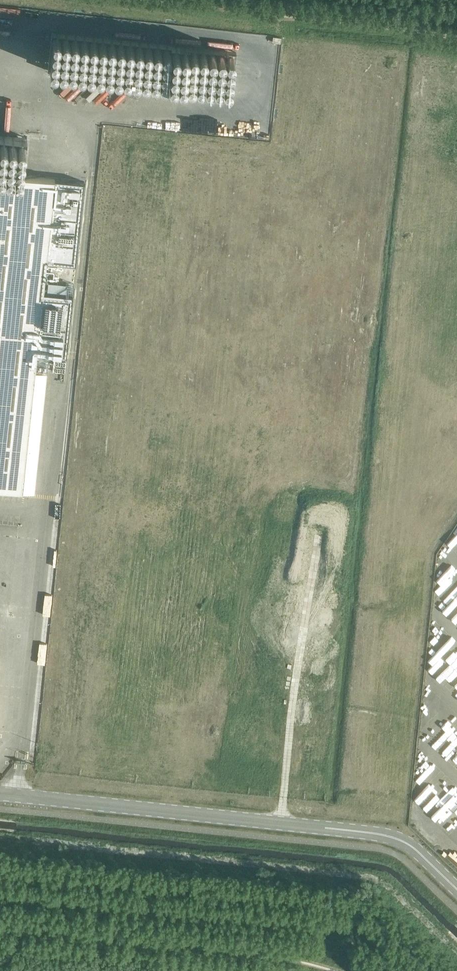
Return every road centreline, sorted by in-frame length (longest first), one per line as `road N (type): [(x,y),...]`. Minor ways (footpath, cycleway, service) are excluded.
road 1 (tertiary): [(456,890),(419,854),(385,838),(0,797)]
road 2 (track): [(129,0),(456,40)]

